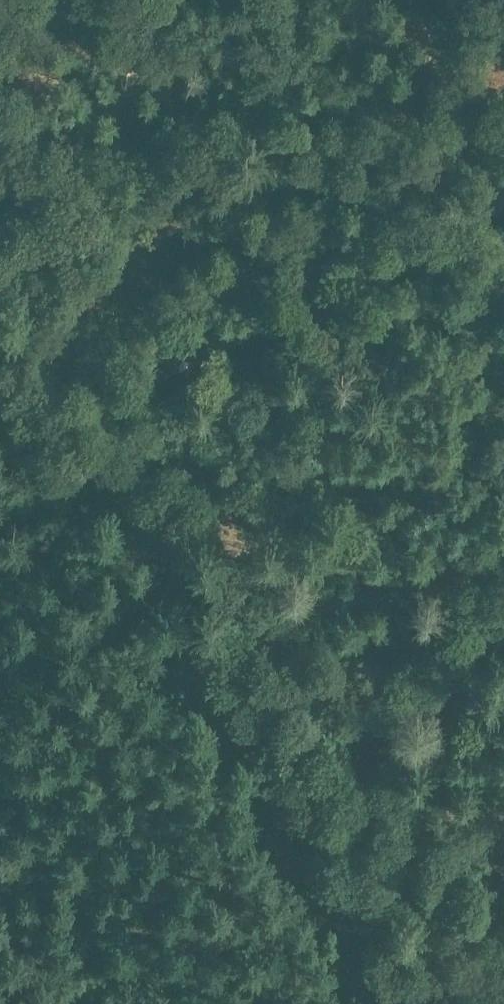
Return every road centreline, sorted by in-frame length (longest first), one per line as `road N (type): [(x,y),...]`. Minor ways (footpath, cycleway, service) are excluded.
road 1 (tertiary): [(0,449),(463,227),(503,195)]
road 2 (track): [(503,619),(365,601),(168,630),(93,669),(0,747)]

